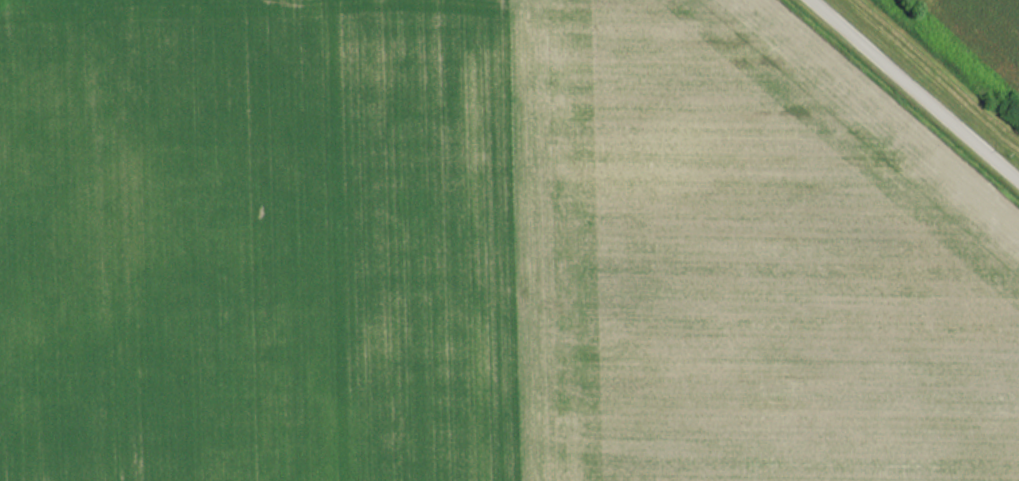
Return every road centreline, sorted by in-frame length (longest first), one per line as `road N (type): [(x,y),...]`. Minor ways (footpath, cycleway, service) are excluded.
road 1 (residential): [(1018,175),(819,0)]

